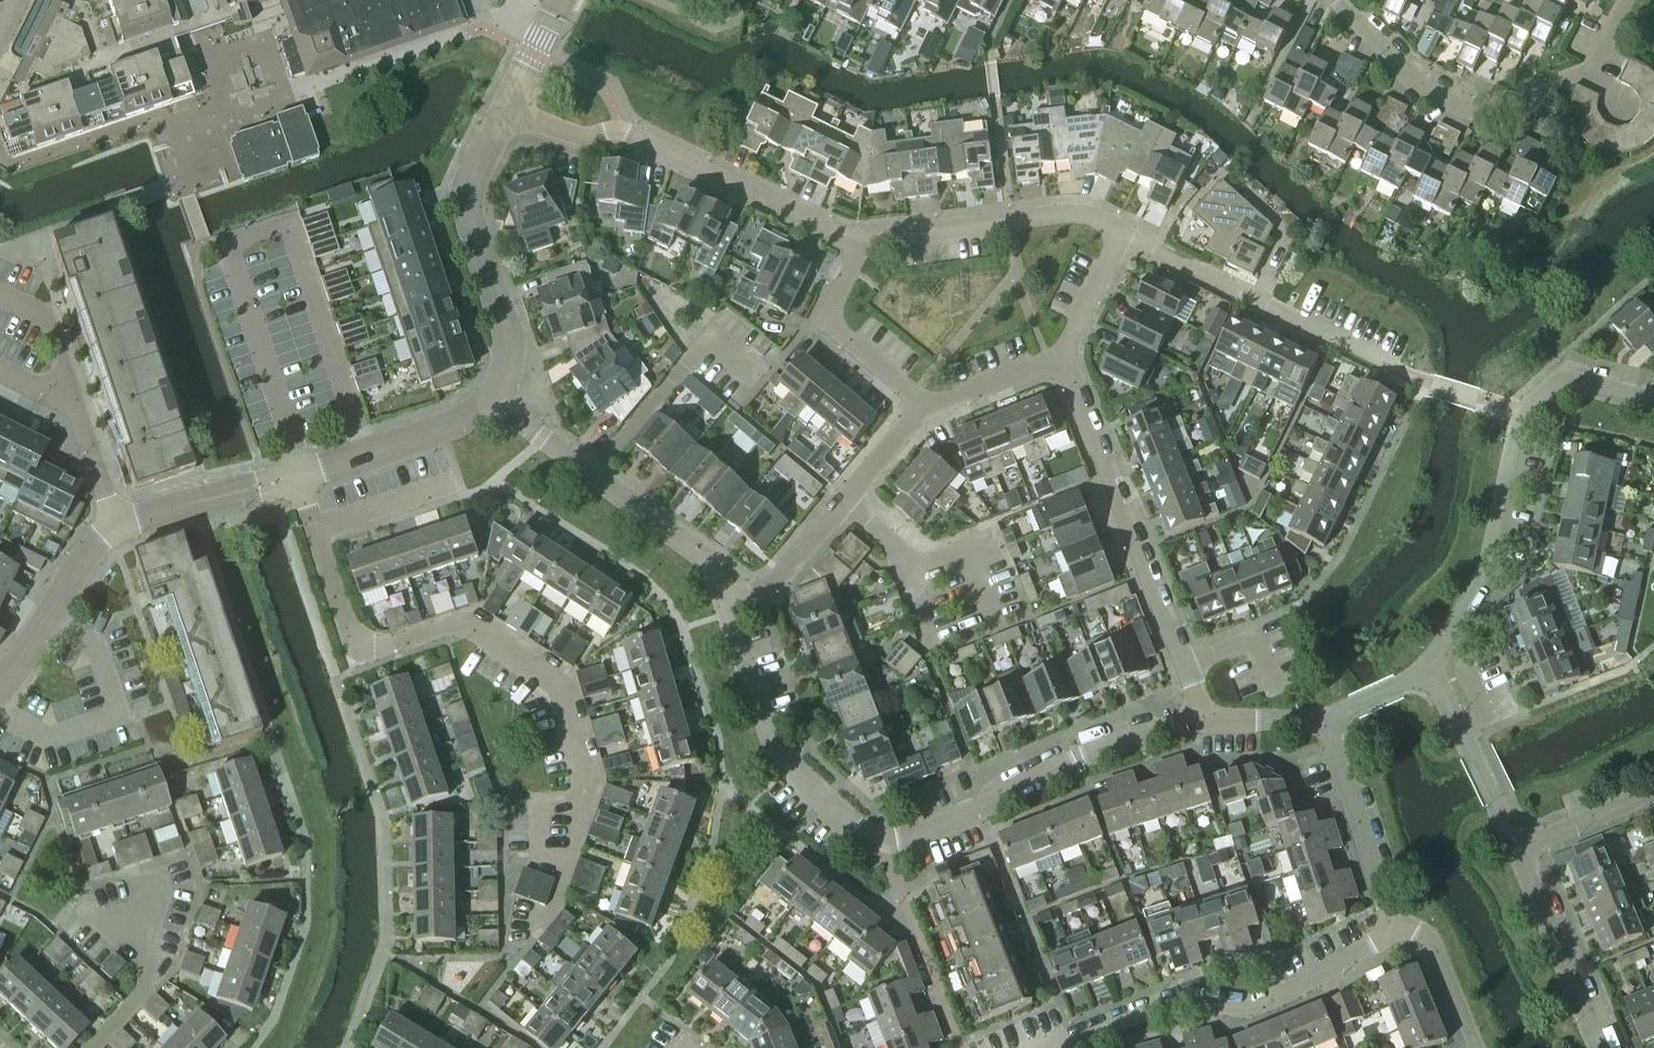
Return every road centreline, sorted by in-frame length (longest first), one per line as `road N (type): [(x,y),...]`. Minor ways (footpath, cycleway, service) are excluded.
road 1 (tertiary): [(1203,720),(1079,760),(994,806),(880,840),(823,808),(768,746),(725,602)]
road 2 (residential): [(1432,674),(1499,536),(1518,417),(1559,383),(1653,403)]
road 3 (tertiary): [(115,524),(300,478),(498,402)]
road 4 (residential): [(1621,0),(1596,71),(1474,108),(1423,90),(1340,0)]
road 5 (residential): [(1047,1047),(1170,1001),(1249,1009),(1359,954),(1394,926)]
road 6 (residential): [(854,242),(618,130),(578,137),(508,110)]
road 7 (residential): [(1420,387),(1119,232)]
road 8 (residential): [(1175,654),(1059,360)]
road 9 (tertiary): [(498,402),(510,349),(463,199),(508,110)]
road 10 (tertiary): [(725,602),(703,561),(498,402)]
road 11 (residential): [(725,602),(775,586),(920,419)]
road 12 (residential): [(1119,232),(1078,214),(854,242)]
road 13 (residential): [(920,419),(911,397),(826,319),(854,242)]
road 14 (residential): [(1394,926),(1325,720)]
road 15 (tertiary): [(1603,1047),(1516,854)]
road 16 (tertiary): [(0,688),(97,538),(115,524)]
road 17 (tertiary): [(1516,854),(1432,674)]
road 18 (residential): [(920,419),(1059,360)]
road 19 (residential): [(1469,1047),(1430,946),(1394,926)]
road 20 (residential): [(1653,796),(1516,854)]
road 21 (residential): [(72,405),(46,317),(0,295)]
road 22 (residential): [(1059,360),(1119,232)]
road 23 (residential): [(115,524),(72,405)]
road 24 (tertiary): [(508,110),(561,0)]
road 25 (tertiary): [(1325,720),(1203,720)]

